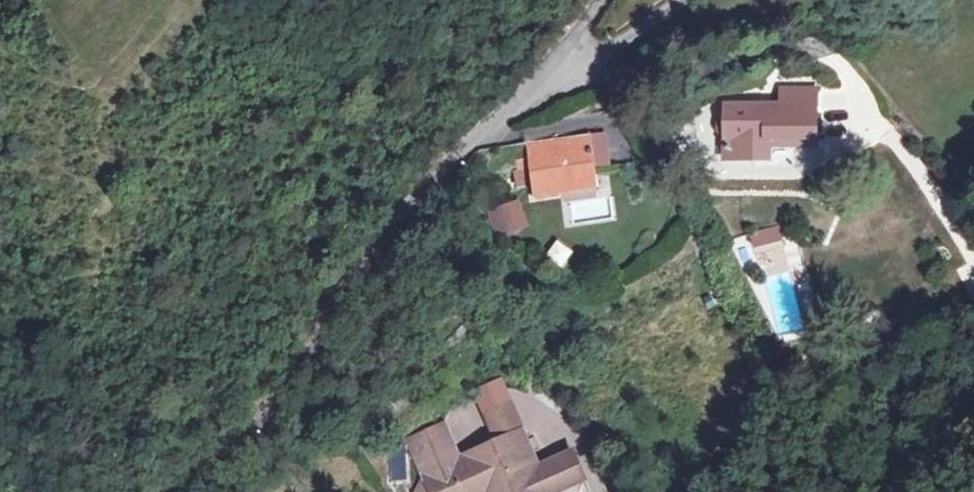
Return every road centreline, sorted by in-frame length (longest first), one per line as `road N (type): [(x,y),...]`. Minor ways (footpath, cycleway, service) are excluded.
road 1 (residential): [(321,337),(404,210),(554,72),(603,0)]
road 2 (unclassified): [(163,491),(198,469),(321,337)]

